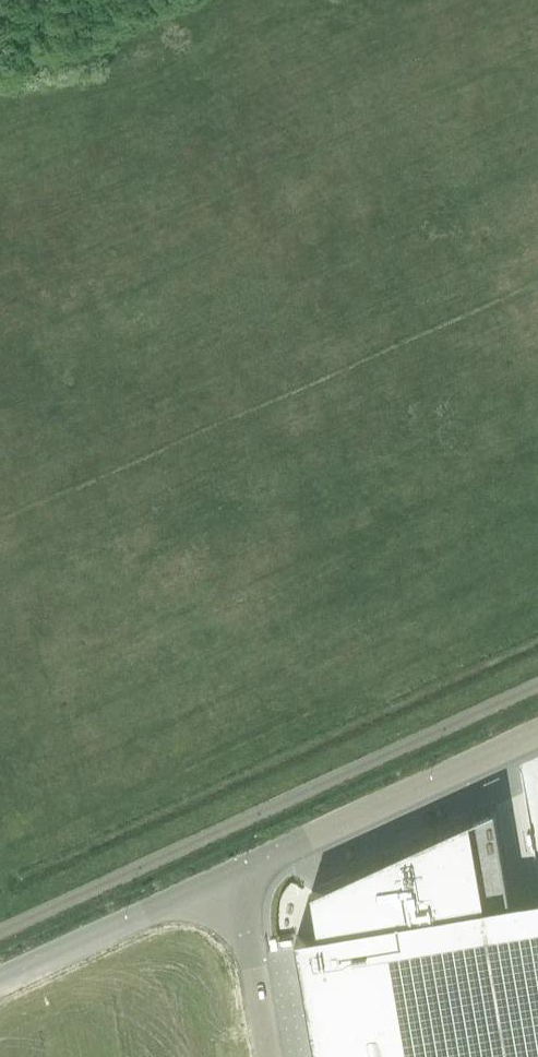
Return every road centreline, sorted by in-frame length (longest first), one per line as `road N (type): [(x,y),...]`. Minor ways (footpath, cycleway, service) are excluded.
road 1 (unclassified): [(537,738),(231,879)]
road 2 (unclassified): [(231,879),(0,984)]
road 3 (unclassified): [(263,1056),(231,879)]

